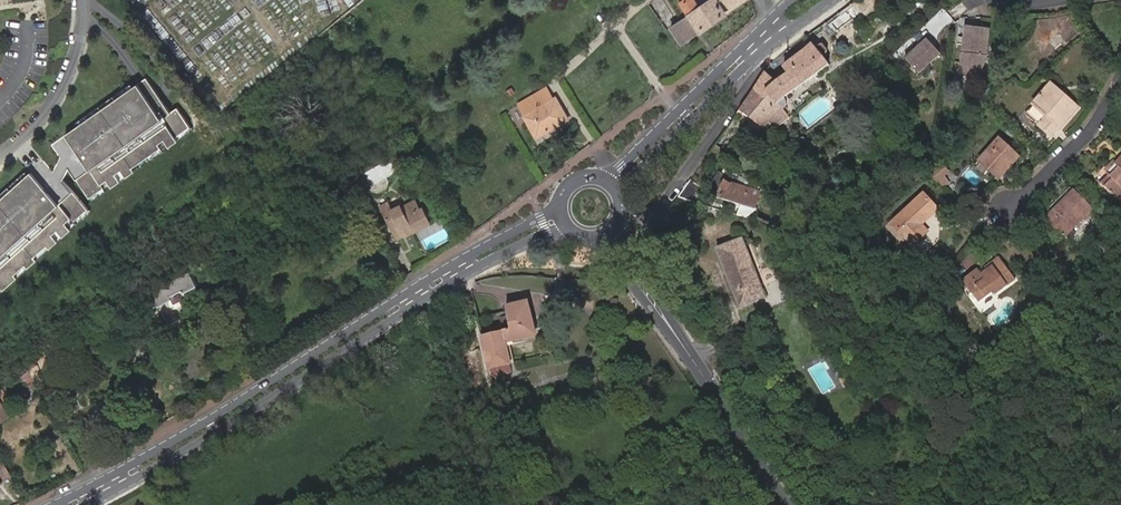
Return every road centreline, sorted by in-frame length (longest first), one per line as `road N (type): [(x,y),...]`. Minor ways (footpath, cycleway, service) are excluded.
road 1 (tertiary): [(561,197),(541,219),(56,504)]
road 2 (tertiary): [(83,504),(458,279),(548,234),(576,234)]
road 3 (tertiary): [(621,202),(687,123),(830,0)]
road 4 (tertiary): [(791,0),(620,165),(594,176)]
road 5 (residential): [(658,309),(785,504)]
road 6 (residential): [(1120,80),(1092,132),(1007,211)]

